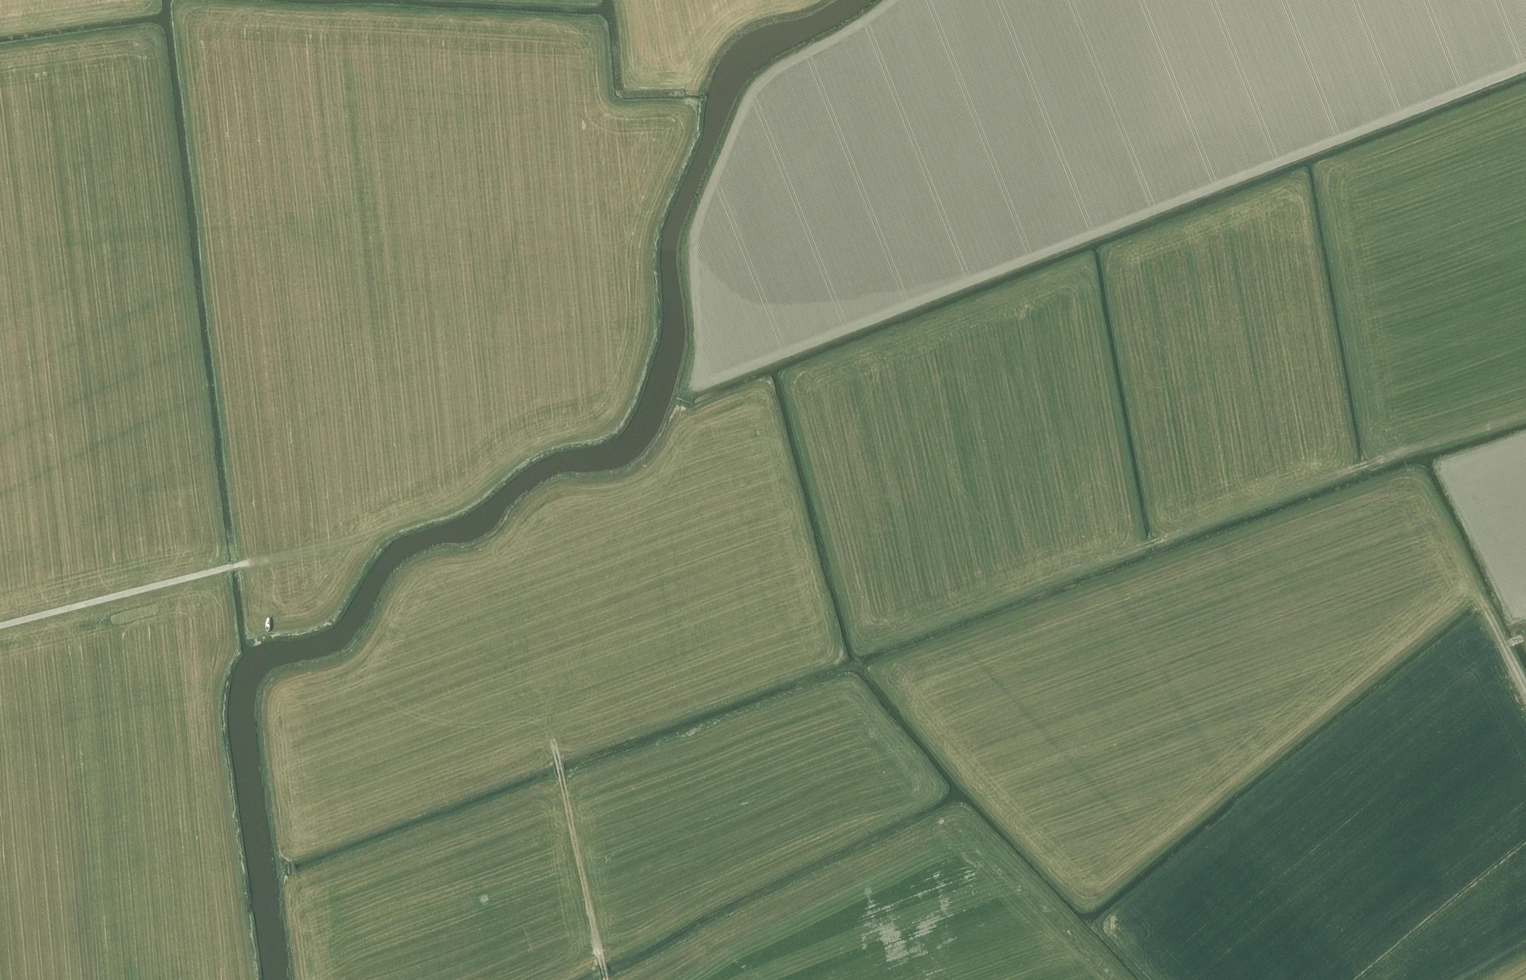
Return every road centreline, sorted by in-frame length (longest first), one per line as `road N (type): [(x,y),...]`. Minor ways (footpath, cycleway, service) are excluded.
road 1 (track): [(250,561),(0,625)]

